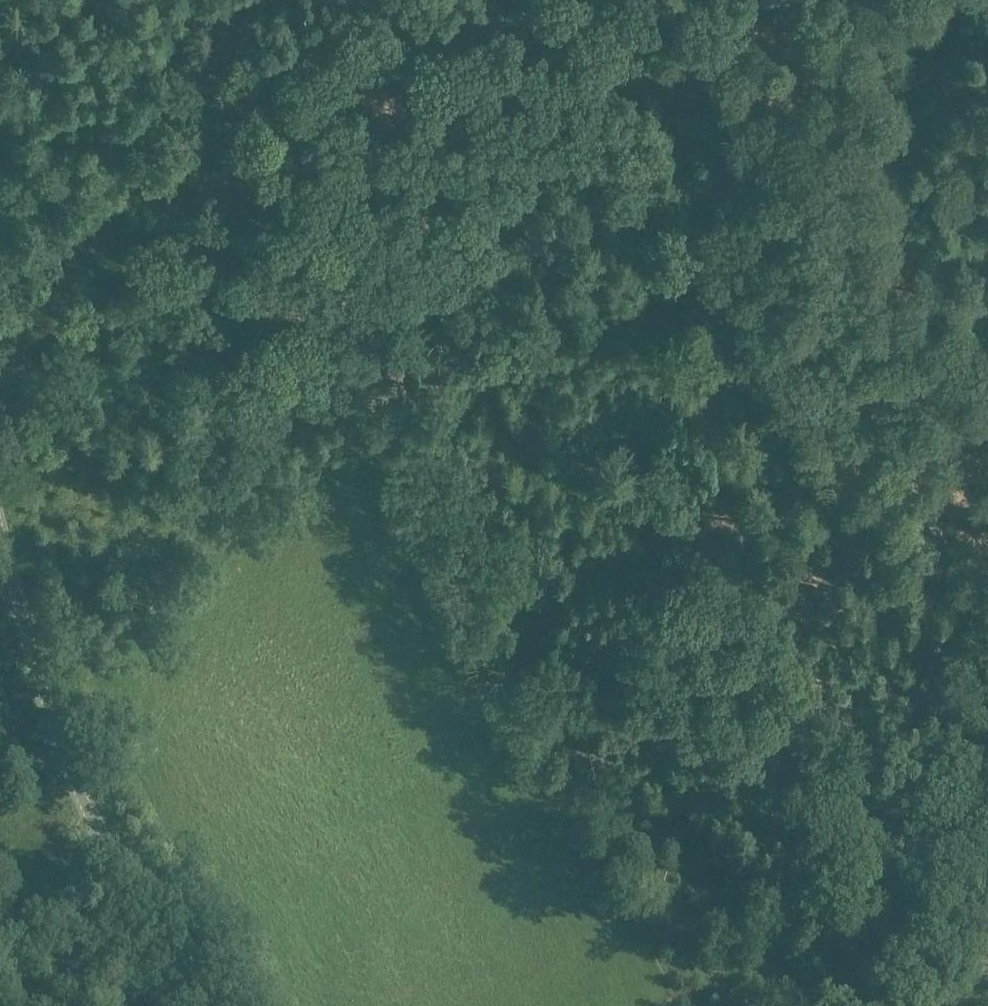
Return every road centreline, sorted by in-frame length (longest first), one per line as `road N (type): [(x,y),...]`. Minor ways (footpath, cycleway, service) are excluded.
road 1 (track): [(987,632),(678,15),(686,0)]
road 2 (track): [(411,0),(0,386)]
road 3 (tertiary): [(185,1005),(90,820),(0,536)]
road 4 (track): [(821,1005),(860,793),(960,576)]
road 5 (track): [(891,1005),(987,831)]
road 6 (track): [(987,298),(808,272)]

